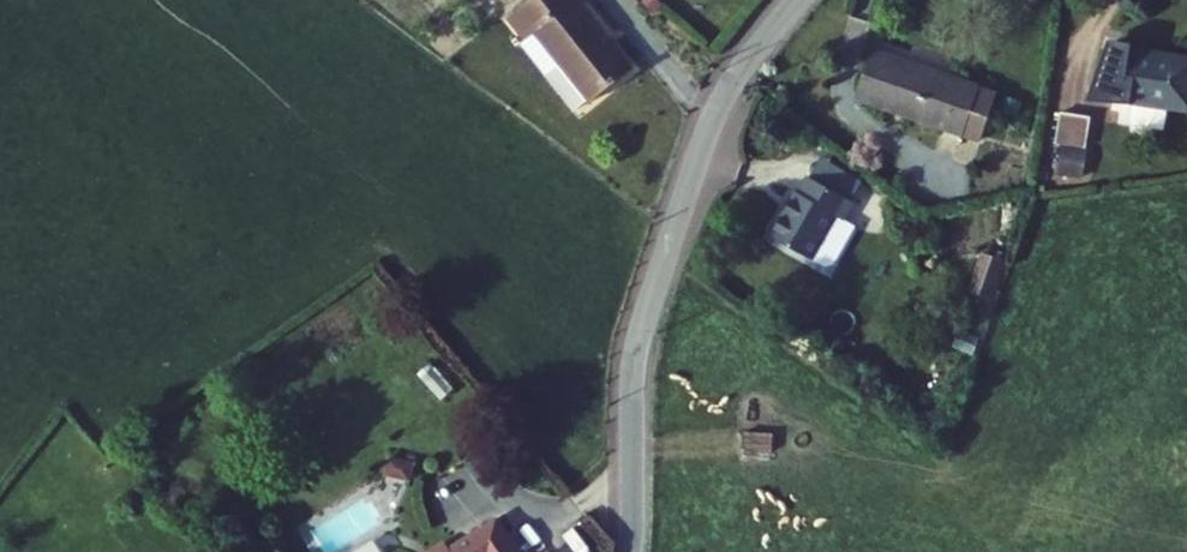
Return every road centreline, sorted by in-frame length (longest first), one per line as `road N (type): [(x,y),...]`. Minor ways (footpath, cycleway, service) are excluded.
road 1 (residential): [(631,551),(641,334),(721,107),(796,0)]

